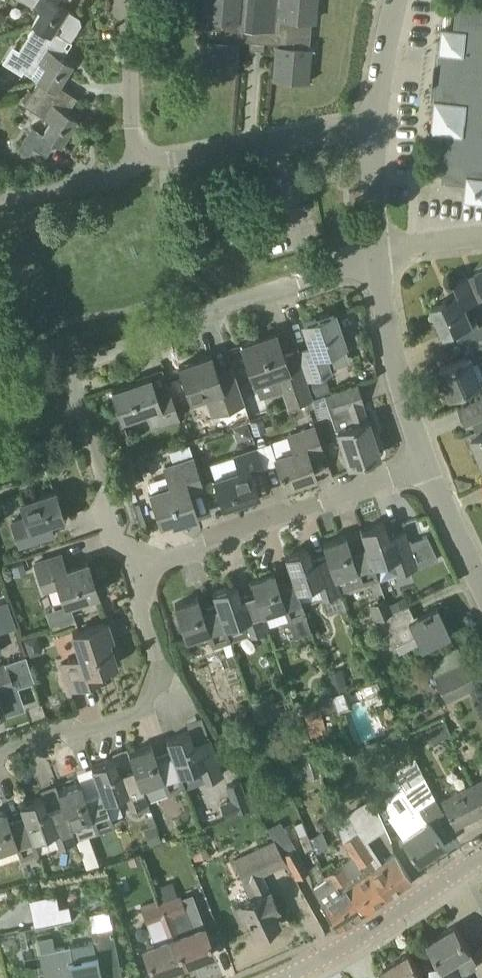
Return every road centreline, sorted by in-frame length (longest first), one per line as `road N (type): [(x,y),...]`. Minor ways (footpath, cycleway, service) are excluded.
road 1 (residential): [(137,580),(66,389),(74,362),(372,252)]
road 2 (residential): [(137,580),(414,470)]
road 3 (residential): [(0,762),(160,691),(162,655),(137,580)]
road 4 (residential): [(129,166),(373,129)]
road 5 (tertiary): [(283,977),(481,856)]
road 6 (residential): [(414,470),(372,252)]
road 7 (residential): [(129,166),(126,0)]
road 8 (residential): [(481,593),(414,470)]
road 9 (residential): [(0,196),(129,166)]
road 10 (residential): [(373,129),(396,0)]
road 11 (residential): [(372,252),(373,129)]

